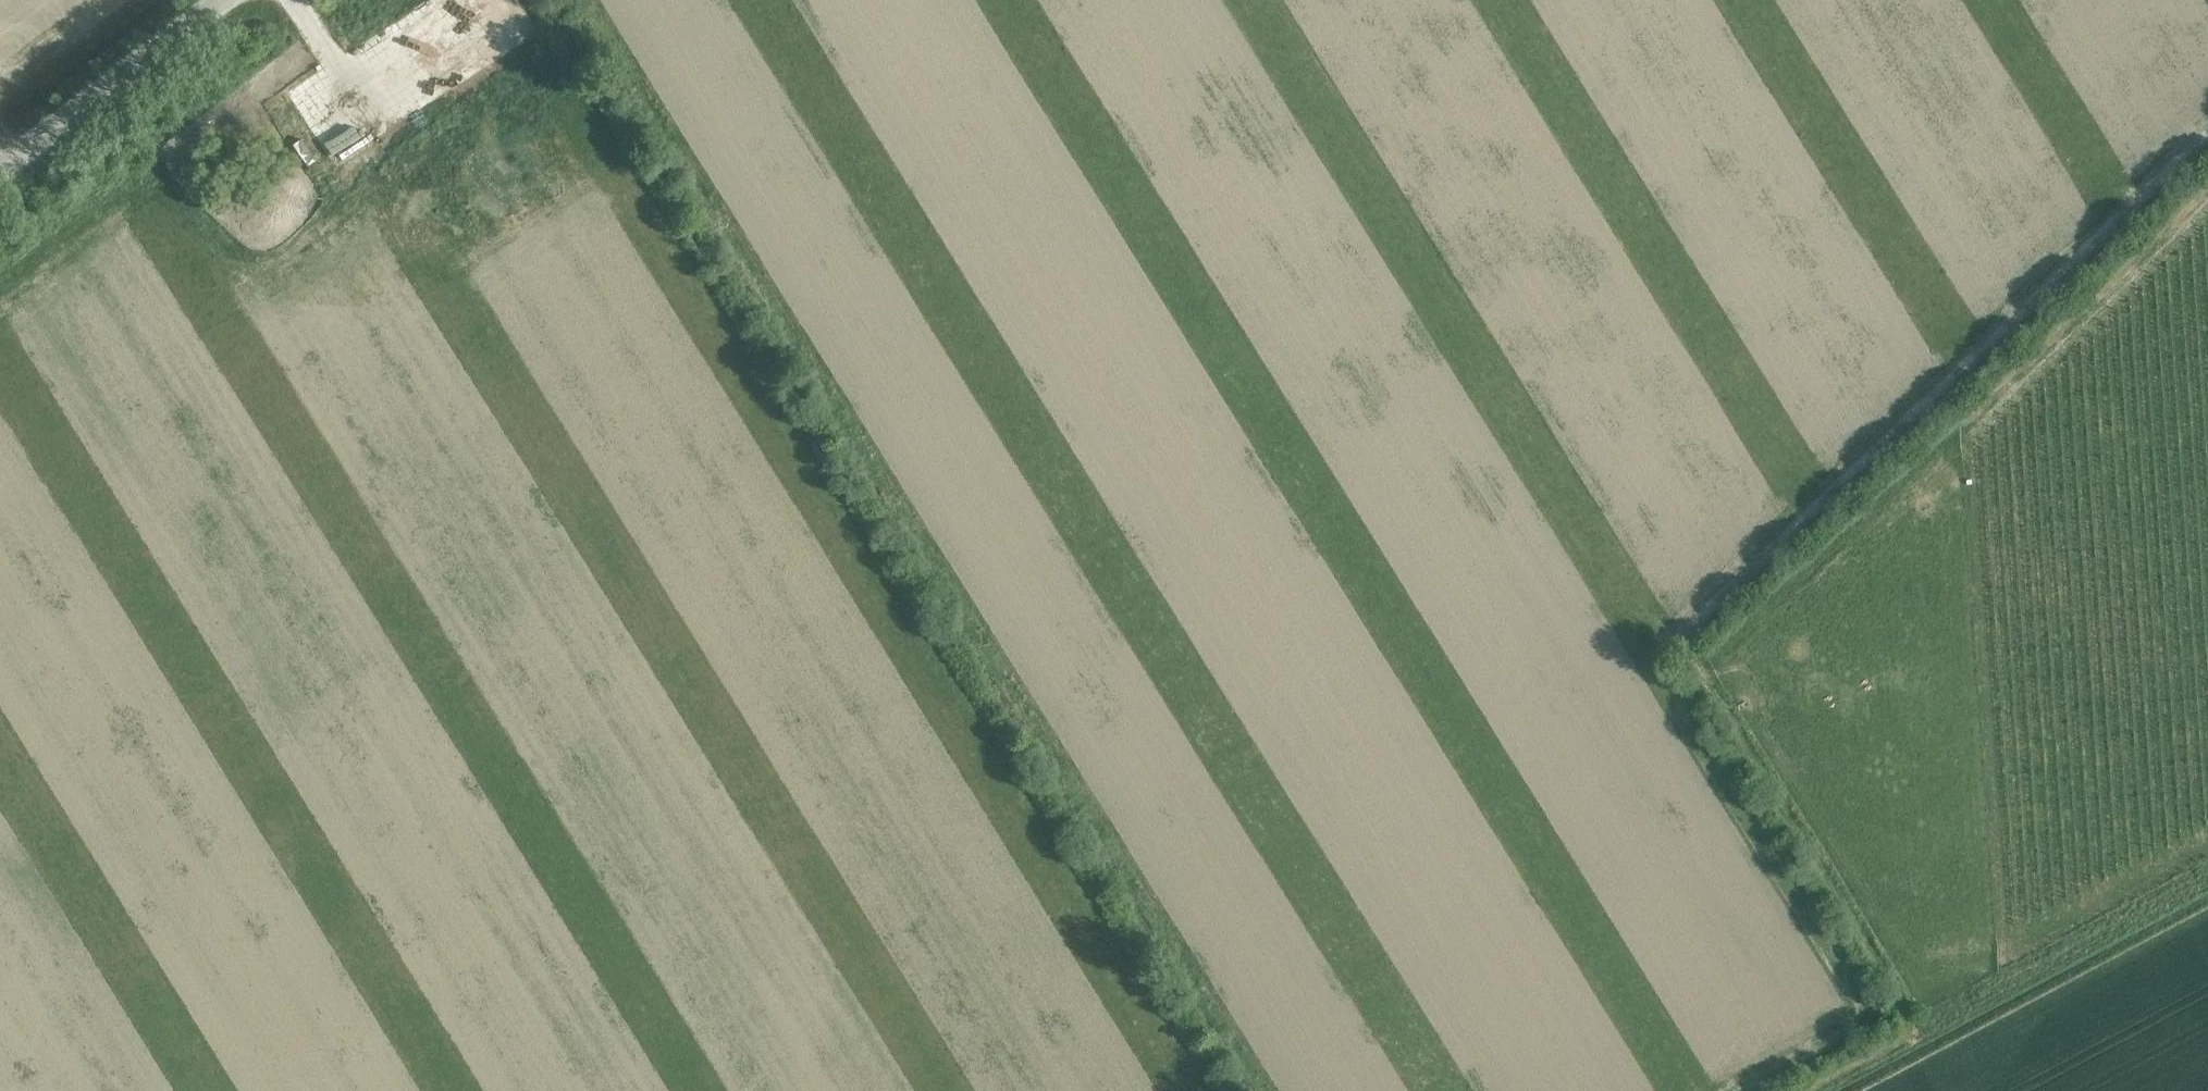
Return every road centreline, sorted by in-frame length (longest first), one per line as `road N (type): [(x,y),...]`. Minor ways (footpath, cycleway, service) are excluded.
road 1 (track): [(1677,638),(2207,134)]
road 2 (tertiary): [(0,160),(217,0)]

